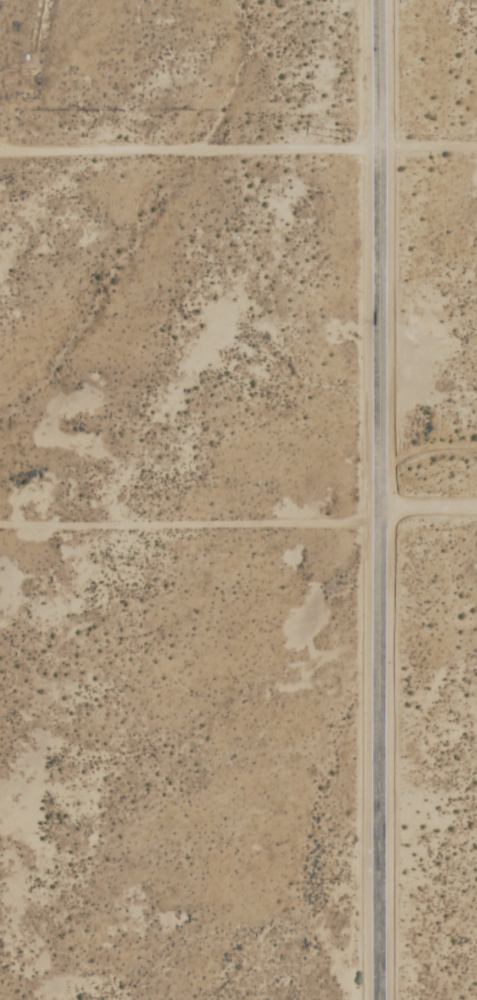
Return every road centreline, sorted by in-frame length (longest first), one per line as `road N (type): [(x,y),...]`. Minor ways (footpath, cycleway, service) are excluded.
road 1 (tertiary): [(382,0),(379,999)]
road 2 (track): [(382,146),(0,151)]
road 3 (track): [(0,521),(297,522),(378,507)]

